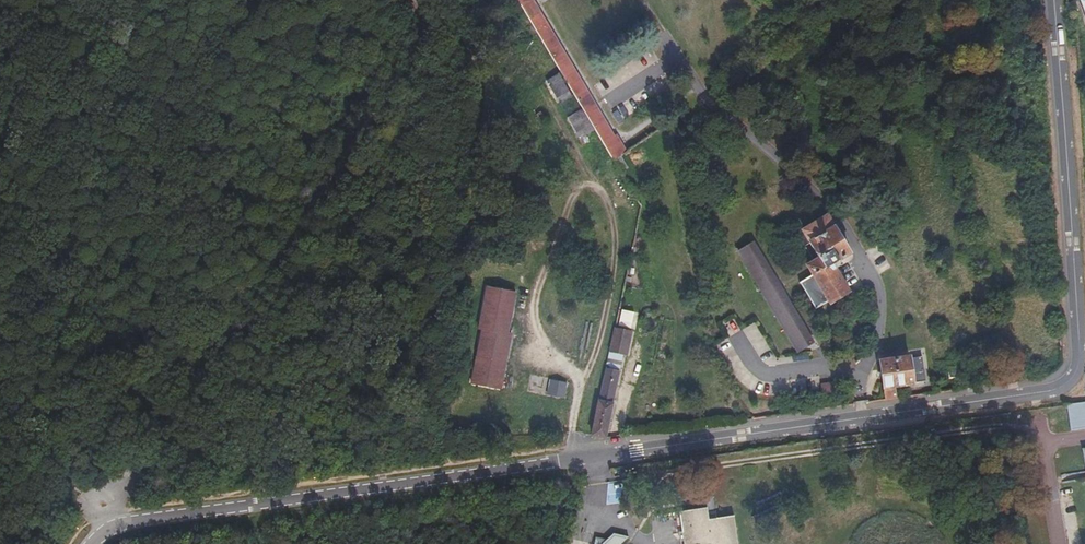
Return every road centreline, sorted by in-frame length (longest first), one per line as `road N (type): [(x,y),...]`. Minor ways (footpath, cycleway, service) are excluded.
road 1 (unclassified): [(90,543),(139,521),(1057,388),(1078,370),(1079,346),(1054,0)]
road 2 (track): [(103,533),(429,16)]
road 3 (track): [(862,418),(875,318),(865,263),(822,205),(701,91),(640,0)]
road 4 (track): [(1041,443),(1022,427),(599,485)]
road 5 (track): [(539,1),(604,113),(621,127),(640,127),(697,85)]

